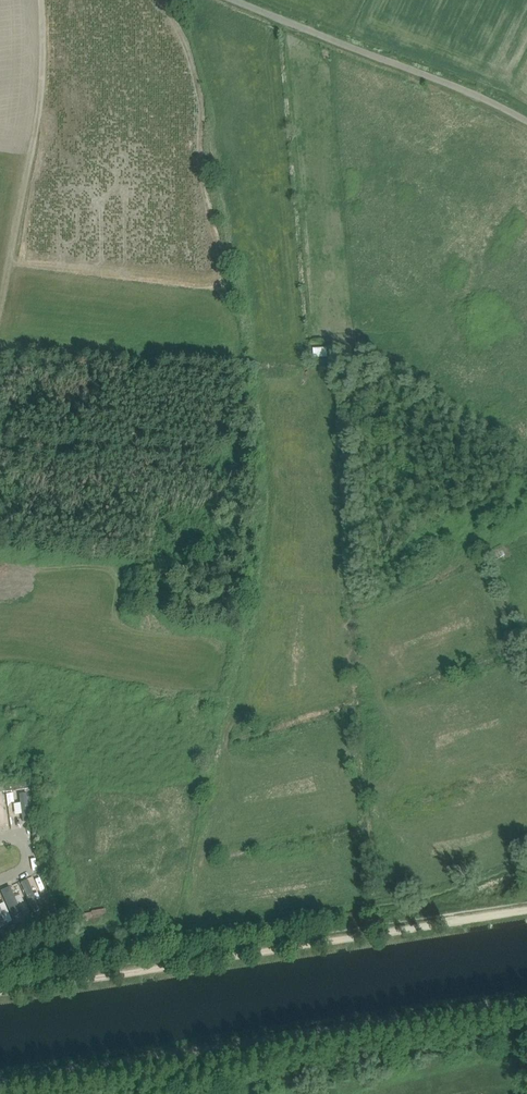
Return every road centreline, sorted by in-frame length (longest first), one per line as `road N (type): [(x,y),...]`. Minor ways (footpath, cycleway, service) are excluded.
road 1 (track): [(0,993),(526,913)]
road 2 (track): [(0,338),(43,110),(43,0)]
road 3 (unclassified): [(526,121),(232,0)]

